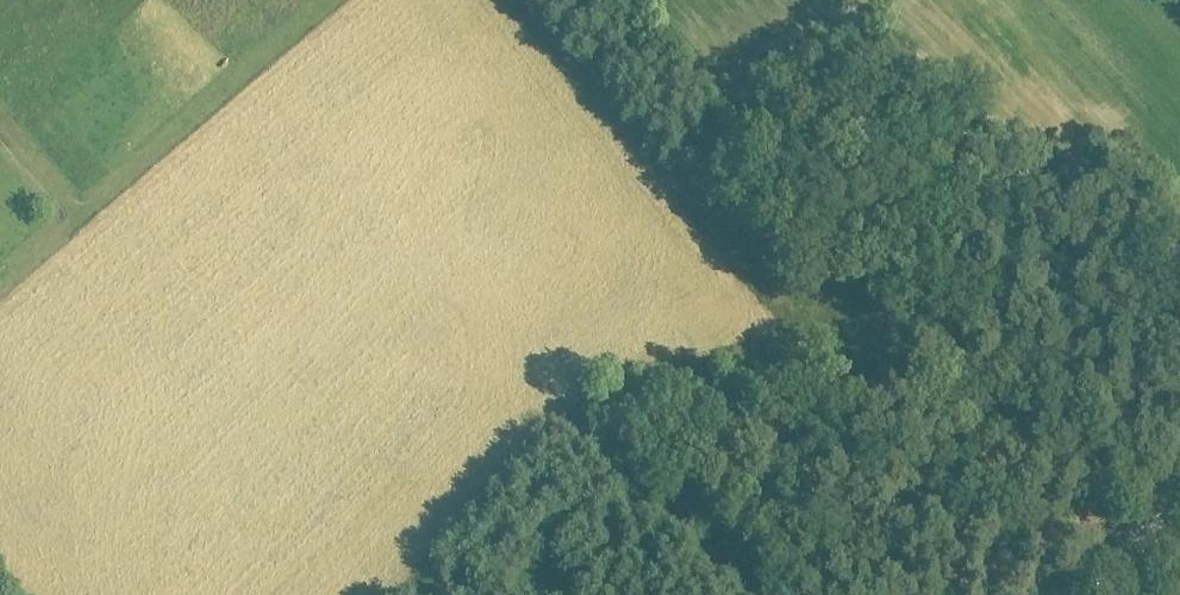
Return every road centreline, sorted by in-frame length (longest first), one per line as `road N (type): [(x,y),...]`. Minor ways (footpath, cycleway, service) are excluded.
road 1 (unclassified): [(1077,594),(1179,511)]

